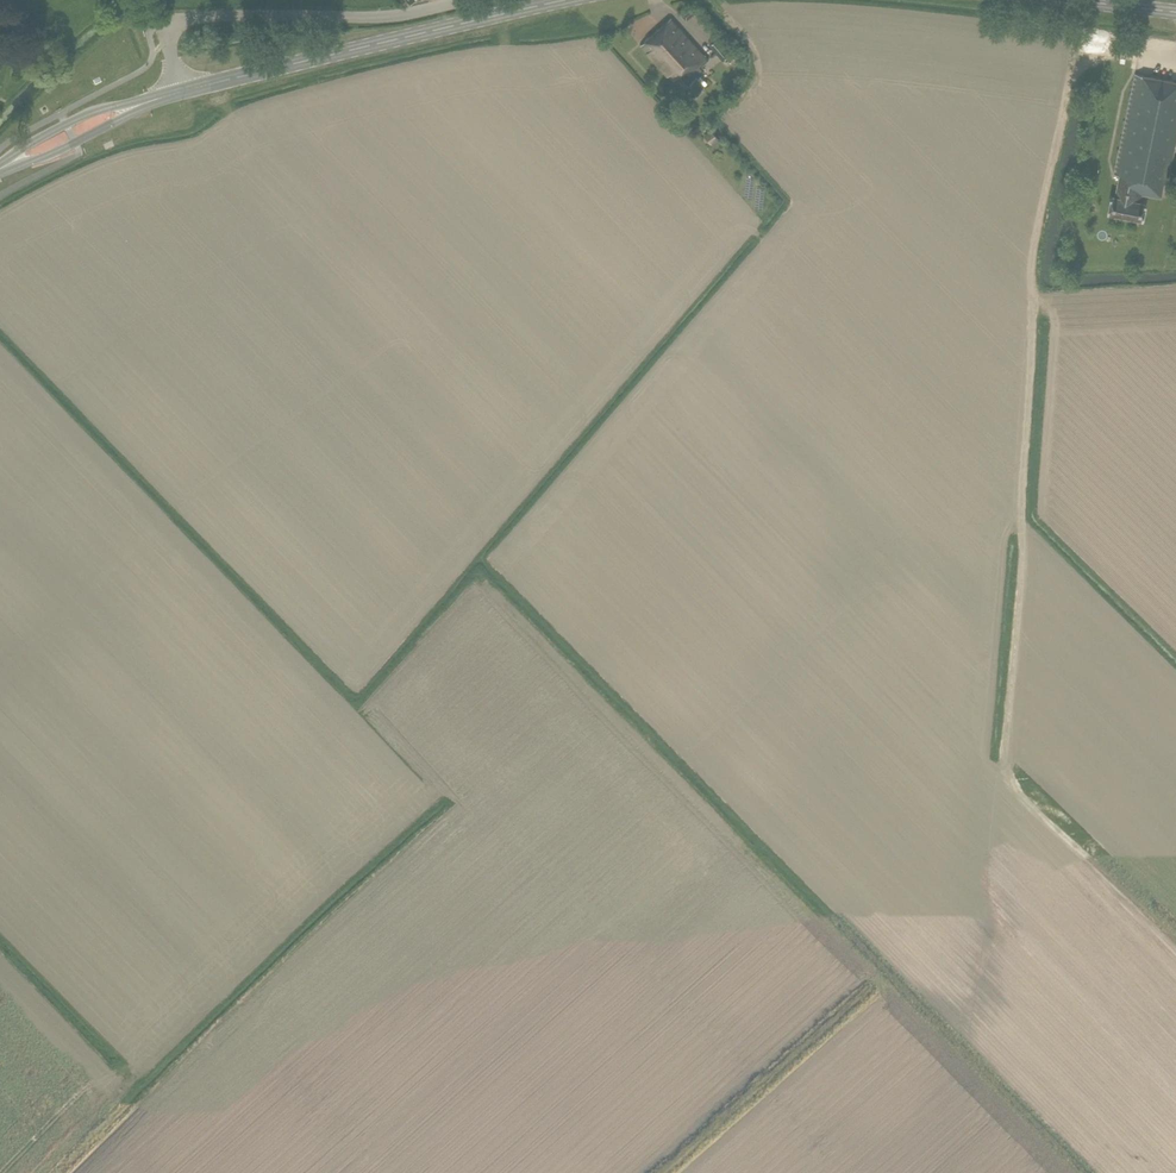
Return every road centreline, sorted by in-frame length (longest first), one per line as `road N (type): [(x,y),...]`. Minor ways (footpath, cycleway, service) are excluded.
road 1 (primary): [(572,0),(181,92)]
road 2 (unclassified): [(181,92),(161,26),(177,19),(379,16),(473,0)]
road 3 (primary): [(149,102),(88,114),(2,168)]
road 4 (primary): [(2,168),(49,156),(149,102)]

